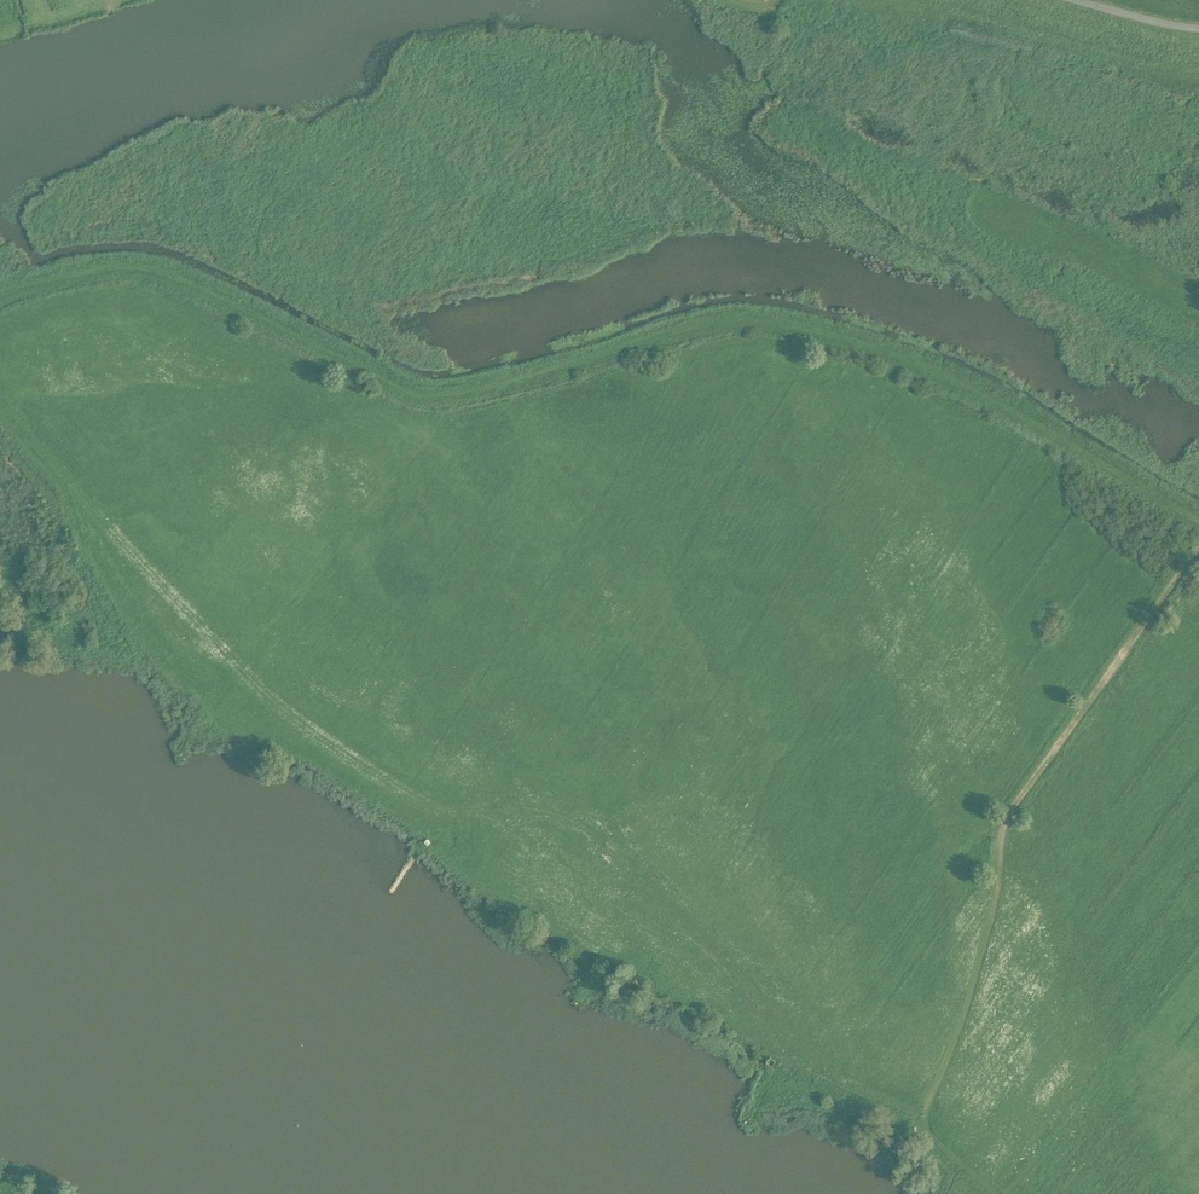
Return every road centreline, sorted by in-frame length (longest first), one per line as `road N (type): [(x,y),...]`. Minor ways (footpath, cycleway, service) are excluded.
road 1 (track): [(1014,808),(961,1031),(913,1122)]
road 2 (track): [(1014,808),(1198,551)]
road 3 (unclassified): [(1198,31),(1065,0)]

